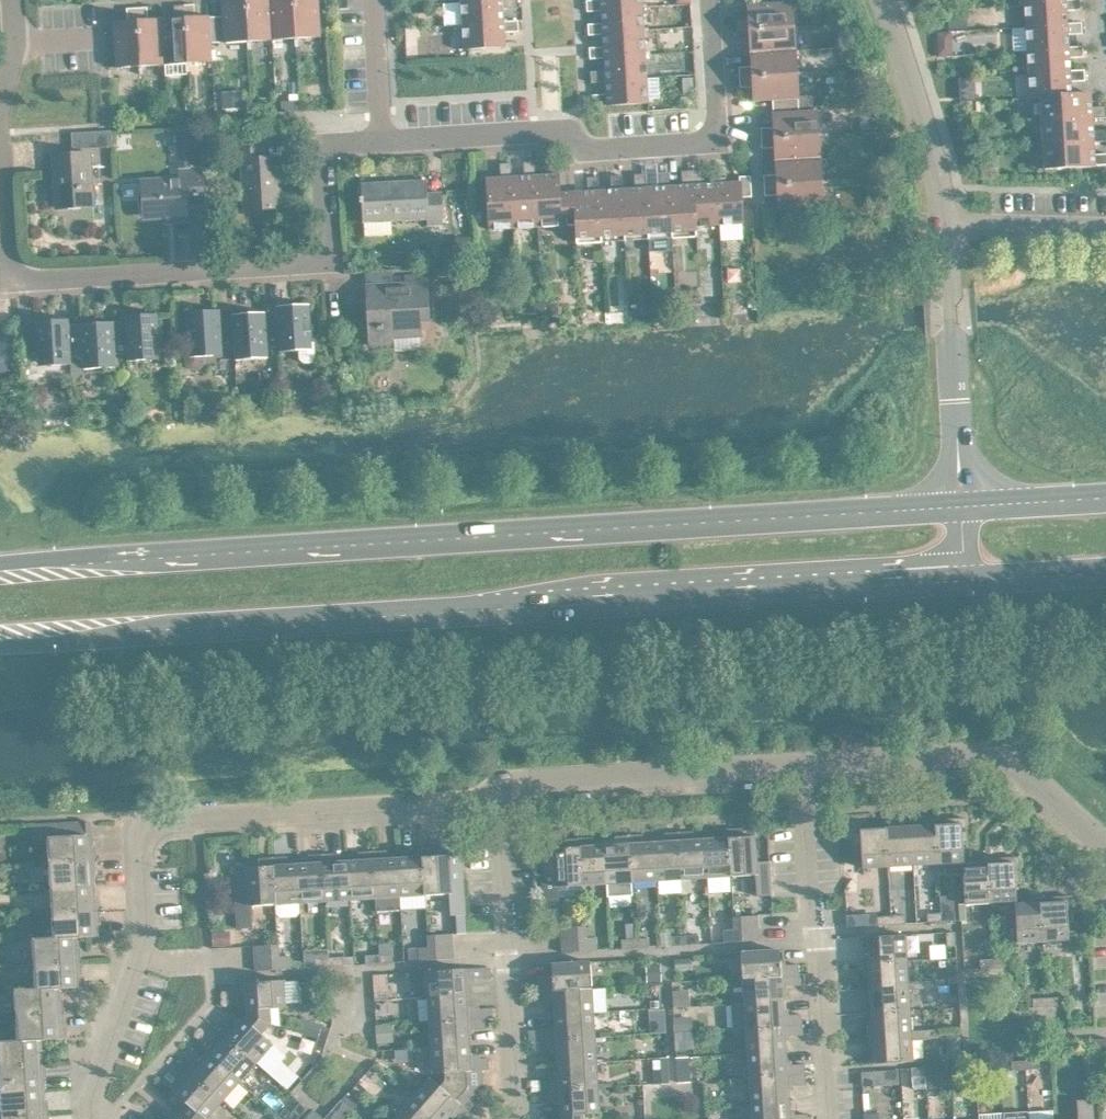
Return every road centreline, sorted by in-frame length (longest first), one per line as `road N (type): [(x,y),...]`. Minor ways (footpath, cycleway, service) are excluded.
road 1 (secondary): [(0,637),(968,566)]
road 2 (secondary): [(964,503),(0,556)]
road 3 (residential): [(382,133),(329,144),(324,248),(304,260),(25,273),(7,253),(0,107),(12,35)]
road 4 (residential): [(712,0),(721,122),(713,141),(603,150),(590,127),(382,133)]
road 5 (residential): [(138,947),(146,924),(142,836),(176,819),(455,803),(508,791)]
road 6 (residential): [(828,1118),(801,759)]
road 7 (residential): [(500,1118),(524,1092),(508,791)]
road 8 (residential): [(801,759),(1000,750),(1105,834)]
road 9 (residential): [(508,791),(527,776),(801,759)]
road 10 (unclassified): [(964,503),(953,218)]
road 11 (unclassified): [(953,218),(895,0)]
road 12 (residential): [(94,1118),(95,1061),(138,947)]
road 13 (residential): [(953,218),(1105,220)]
road 14 (secondary): [(1105,494),(964,503)]
road 15 (secondary): [(968,566),(1105,559)]
road 16 (residential): [(376,0),(382,133)]

